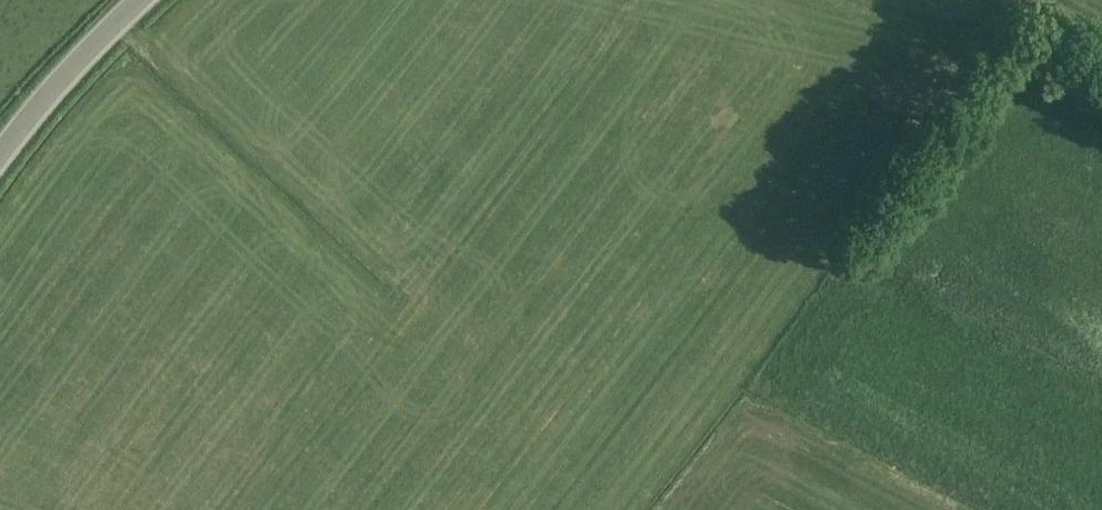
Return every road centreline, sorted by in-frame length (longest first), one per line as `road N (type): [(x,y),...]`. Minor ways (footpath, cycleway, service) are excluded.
road 1 (unclassified): [(0,140),(61,61),(125,0)]

